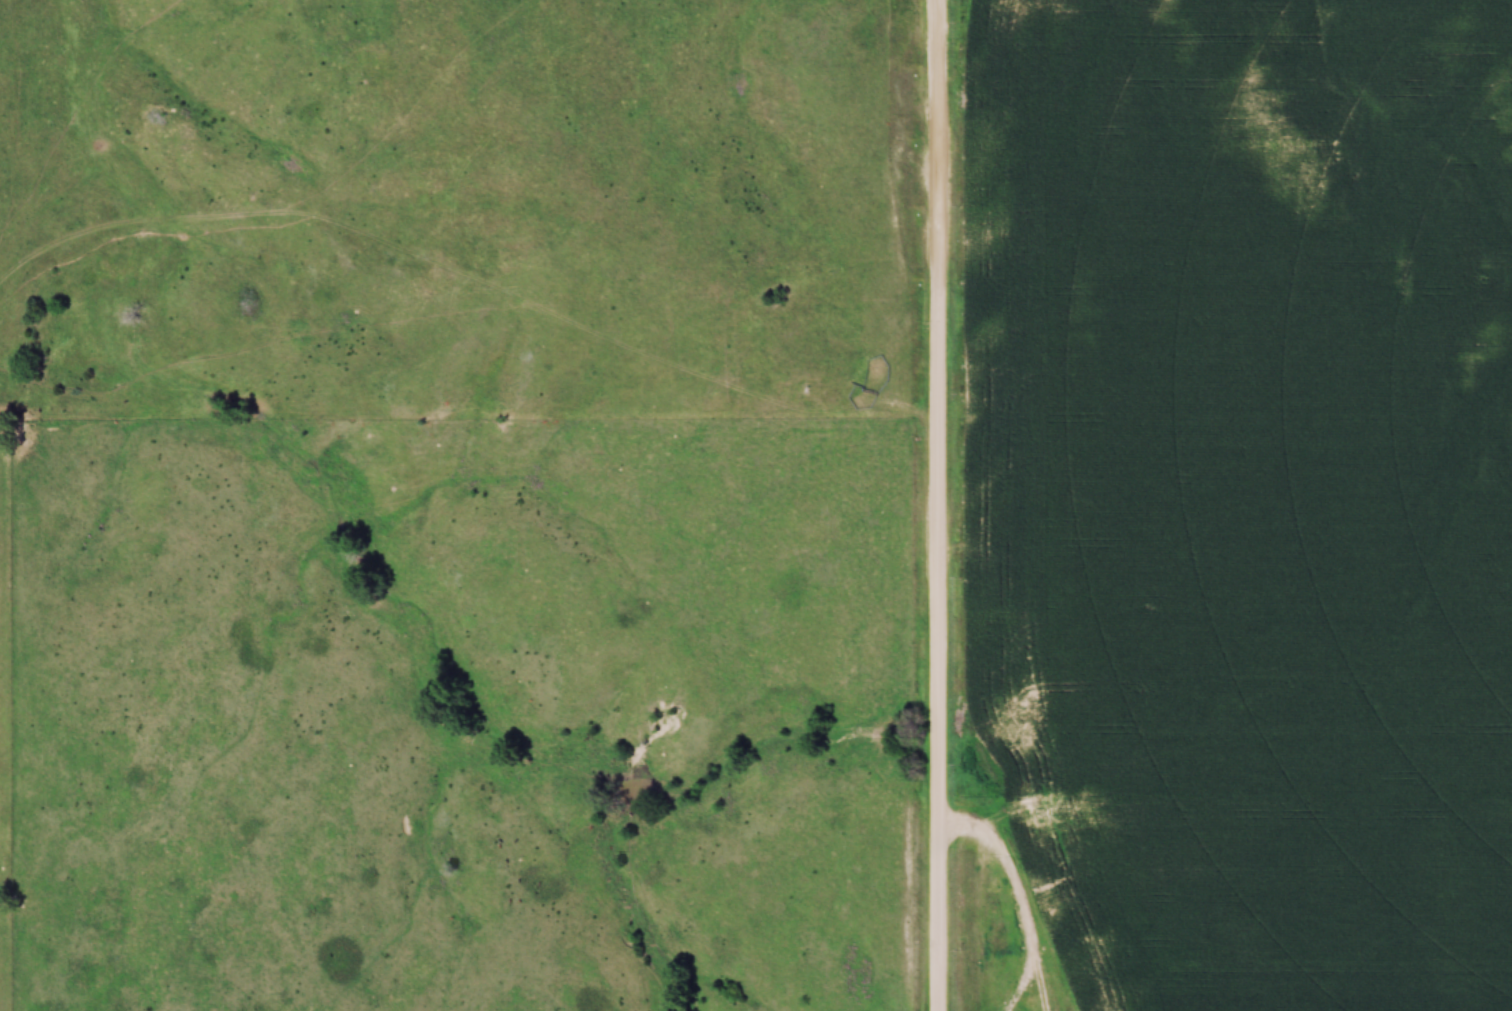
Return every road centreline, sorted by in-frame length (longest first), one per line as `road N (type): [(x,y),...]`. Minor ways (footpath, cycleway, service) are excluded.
road 1 (residential): [(941,1010),(938,0)]

